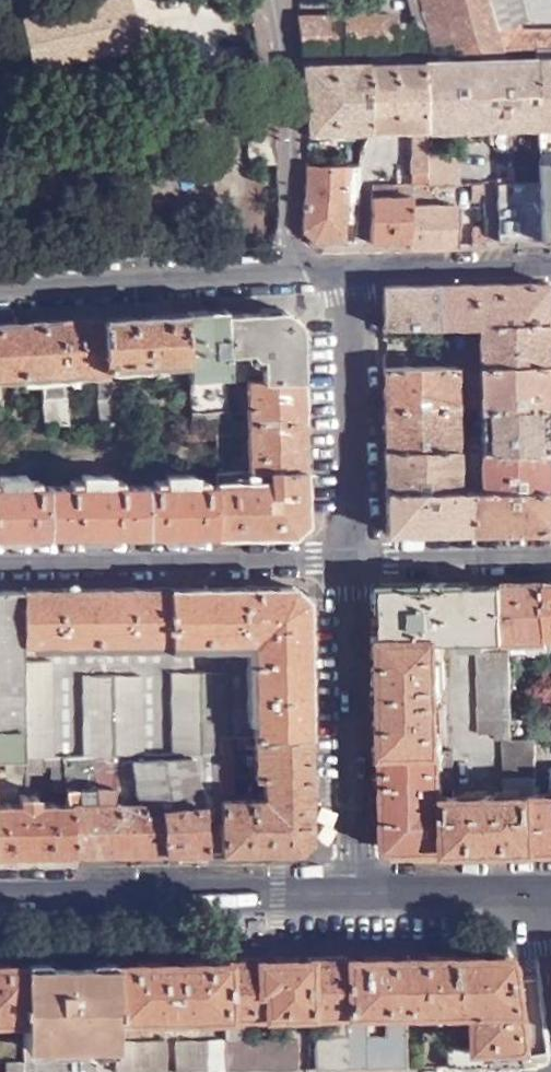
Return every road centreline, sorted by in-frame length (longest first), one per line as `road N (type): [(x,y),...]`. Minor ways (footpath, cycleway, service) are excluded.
road 1 (primary): [(358,893),(0,896)]
road 2 (residential): [(0,558),(346,554)]
road 3 (residential): [(358,893),(346,554)]
road 4 (residential): [(346,554),(351,270)]
road 5 (residential): [(283,271),(0,286)]
road 6 (residential): [(283,271),(286,119),(266,0)]
road 7 (residential): [(550,552),(346,554)]
road 8 (residential): [(351,270),(550,264)]
road 9 (primary): [(546,890),(358,893)]

